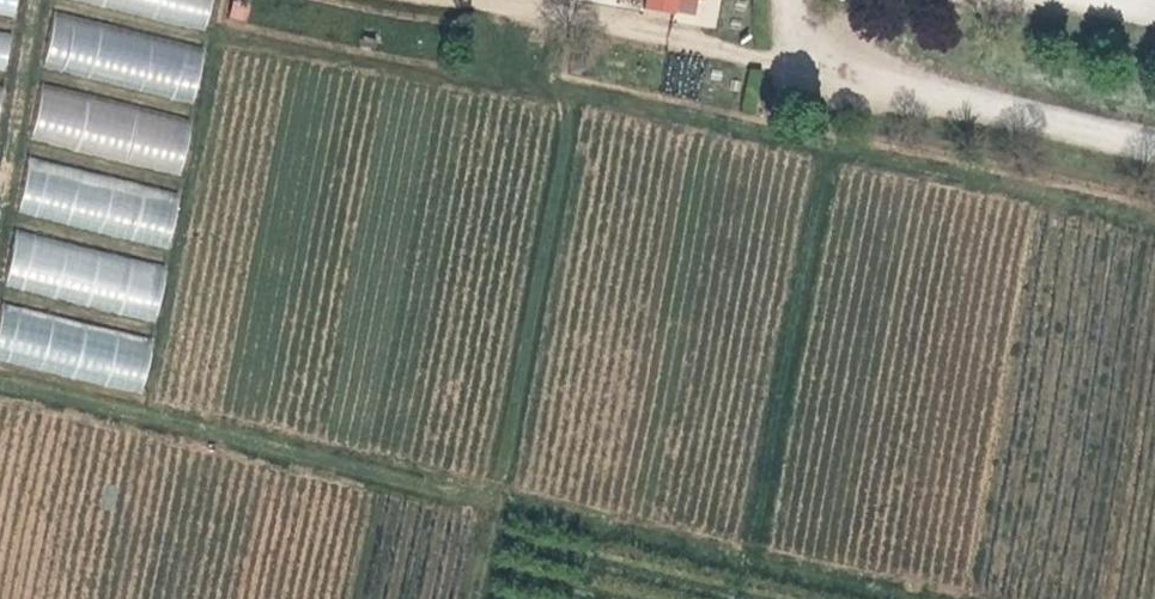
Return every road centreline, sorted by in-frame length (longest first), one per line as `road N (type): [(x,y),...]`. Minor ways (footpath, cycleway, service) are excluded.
road 1 (track): [(441,0),(791,68),(829,66)]

